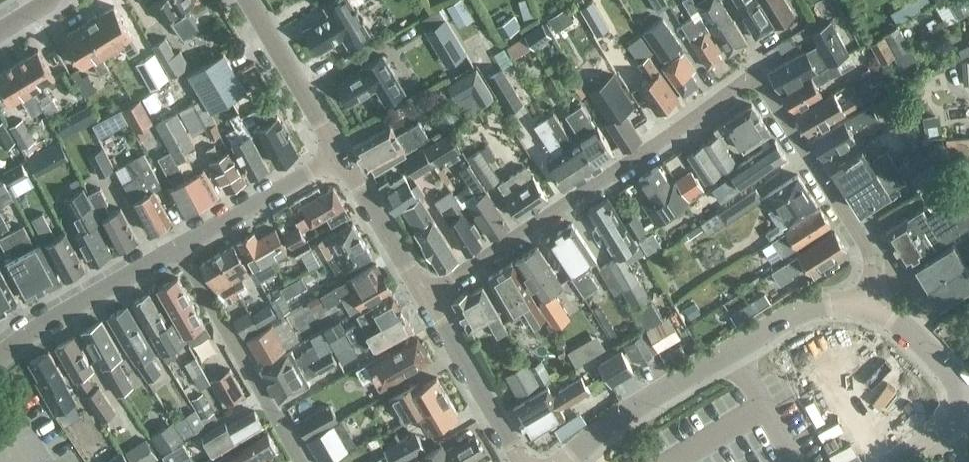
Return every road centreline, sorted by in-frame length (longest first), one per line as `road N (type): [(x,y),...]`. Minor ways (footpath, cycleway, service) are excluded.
road 1 (residential): [(425,294),(743,84),(763,92),(861,236),(870,267),(865,307)]
road 2 (residential): [(562,461),(670,384),(799,311),(865,307)]
road 3 (residential): [(297,461),(172,248)]
road 4 (residential): [(0,356),(172,248)]
road 5 (residential): [(425,294),(523,461)]
road 6 (residential): [(172,248),(337,156)]
road 7 (residential): [(247,0),(337,156)]
road 8 (residential): [(337,156),(425,294)]
road 9 (residential): [(865,307),(930,351),(961,399)]

